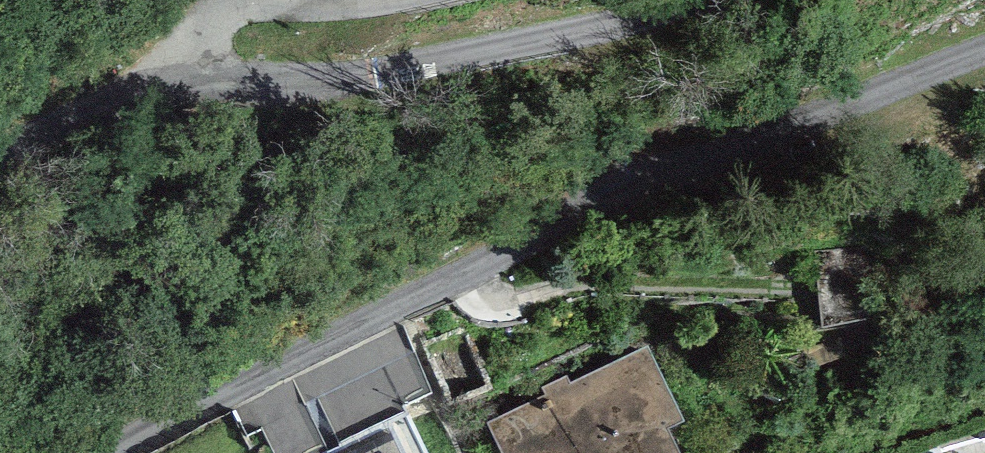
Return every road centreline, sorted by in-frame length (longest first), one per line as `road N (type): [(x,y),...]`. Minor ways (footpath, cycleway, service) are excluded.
road 1 (residential): [(113,452),(608,204),(984,48)]
road 2 (residential): [(744,0),(595,43),(182,85)]
road 3 (unclassified): [(384,0),(243,3),(199,43),(182,85)]
road 4 (unclassified): [(0,149),(113,98),(182,85)]

